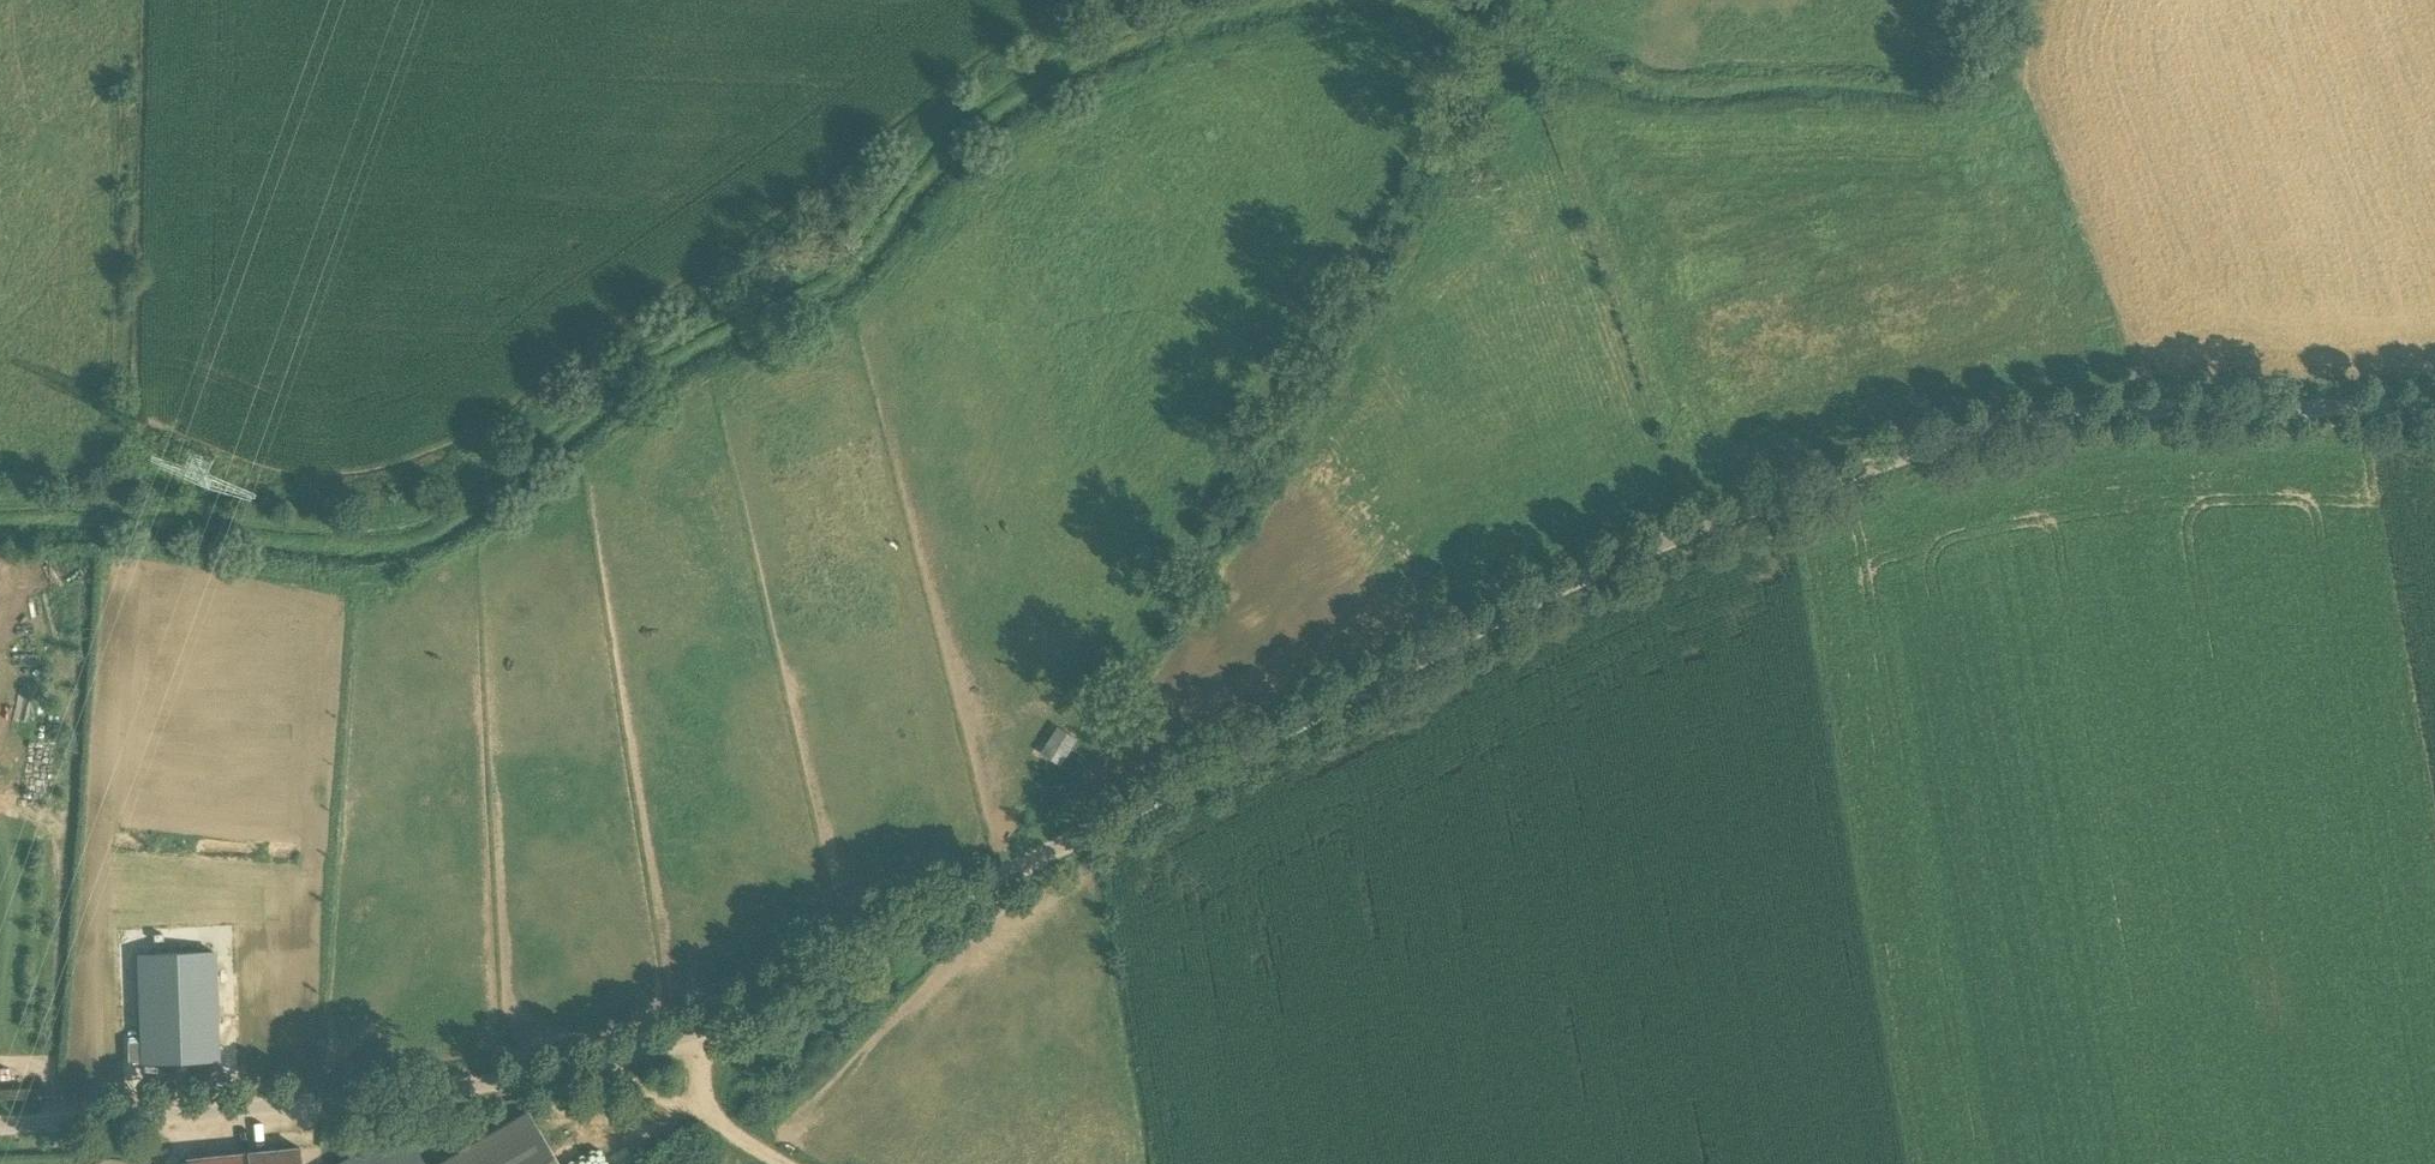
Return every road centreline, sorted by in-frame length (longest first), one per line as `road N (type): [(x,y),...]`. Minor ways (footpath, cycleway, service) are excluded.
road 1 (unclassified): [(0,1115),(350,1096),(675,1042),(1268,726),(1643,544),(1921,444),(2058,405),(2434,400)]
road 2 (track): [(567,1063),(795,1163)]
road 3 (track): [(732,1013),(718,1110),(759,1149)]

